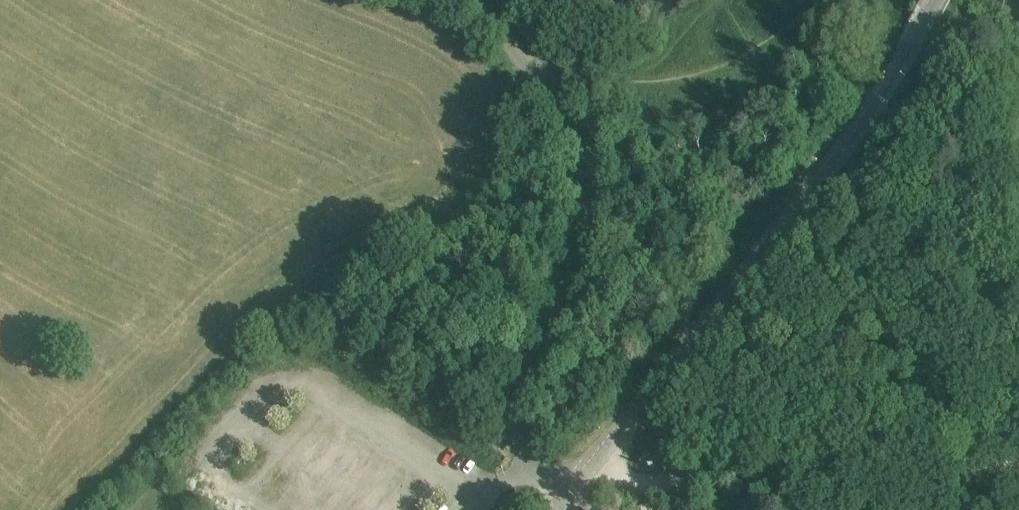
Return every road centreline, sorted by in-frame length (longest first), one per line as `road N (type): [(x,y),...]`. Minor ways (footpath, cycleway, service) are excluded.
road 1 (tertiary): [(573,489),(843,142),(941,0)]
road 2 (unclassified): [(573,489),(532,459),(512,418),(517,387),(577,257),(589,186),(568,125),(479,0)]

